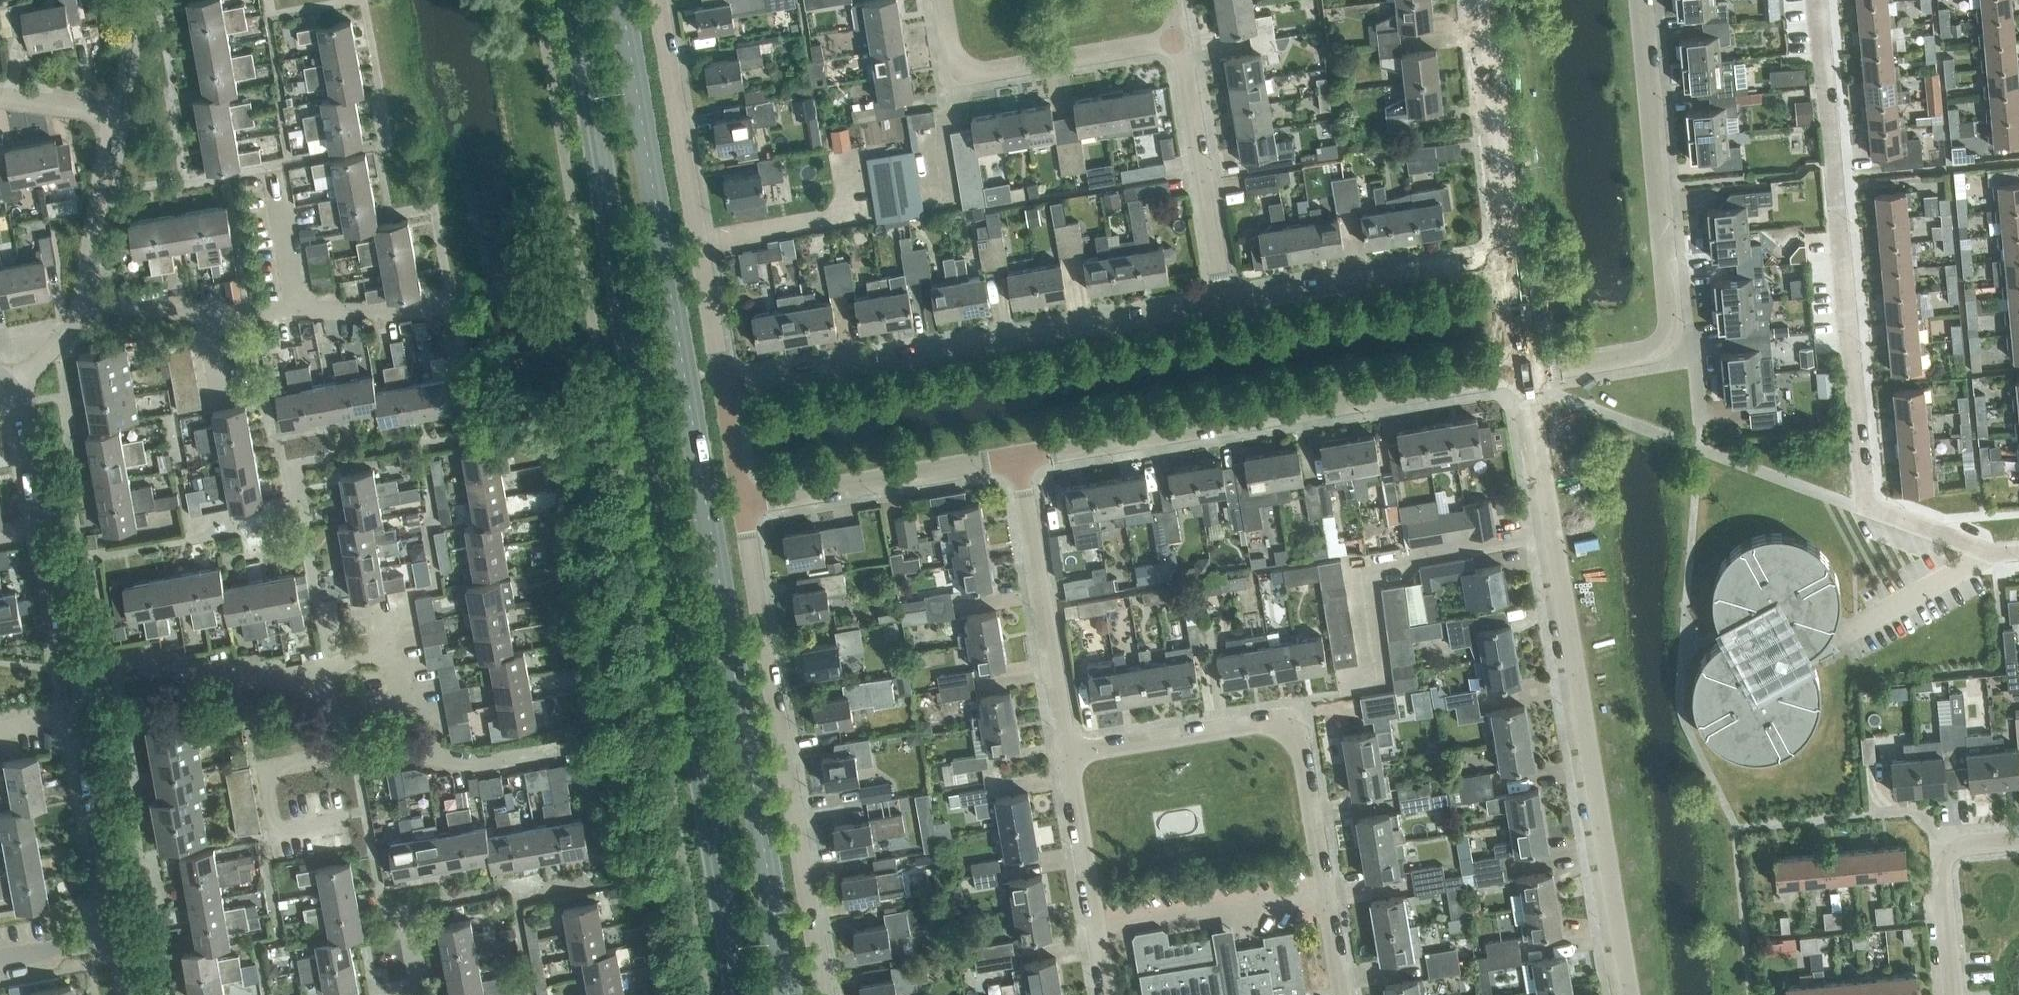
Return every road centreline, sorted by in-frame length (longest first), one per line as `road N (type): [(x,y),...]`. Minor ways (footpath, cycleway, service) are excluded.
road 1 (primary): [(579,0),(745,994)]
road 2 (primary): [(788,994),(625,0)]
road 3 (residential): [(2018,550),(1984,549),(1866,507),(1818,0)]
road 4 (residential): [(1626,994),(1528,372)]
road 5 (residential): [(1017,459),(1528,372)]
road 6 (residential): [(1342,994),(1298,719),(1068,752)]
road 7 (residential): [(1223,304),(726,387)]
road 8 (residential): [(831,994),(744,503)]
road 9 (residential): [(1528,372),(1654,350),(1675,330),(1642,0)]
road 10 (residential): [(726,387),(660,0)]
road 11 (residential): [(83,303),(115,113),(0,99)]
road 12 (residential): [(1180,42),(953,74),(940,0)]
road 13 (residential): [(1068,752),(1017,459)]
road 14 (residential): [(1508,256),(1223,304)]
road 15 (residential): [(121,939),(69,666)]
road 16 (residential): [(744,503),(1017,459)]
road 17 (residential): [(1223,304),(1180,42)]
road 18 (residential): [(327,674),(69,666)]
road 19 (residential): [(1508,256),(1483,0)]
road 20 (residential): [(1106,994),(1068,752)]
road 21 (residential): [(570,744),(460,764),(420,752),(346,748)]
road 22 (residential): [(83,303),(297,310)]
road 23 (residential): [(338,822),(278,834),(263,769),(346,748)]
road 24 (residential): [(297,310),(446,311)]
road 25 (residential): [(40,527),(16,380)]
road 26 (residential): [(69,666),(40,527)]
road 27 (residential): [(297,310),(274,181)]
road 28 (residential): [(1954,994),(1941,870)]
road 29 (residential): [(121,939),(0,961)]

